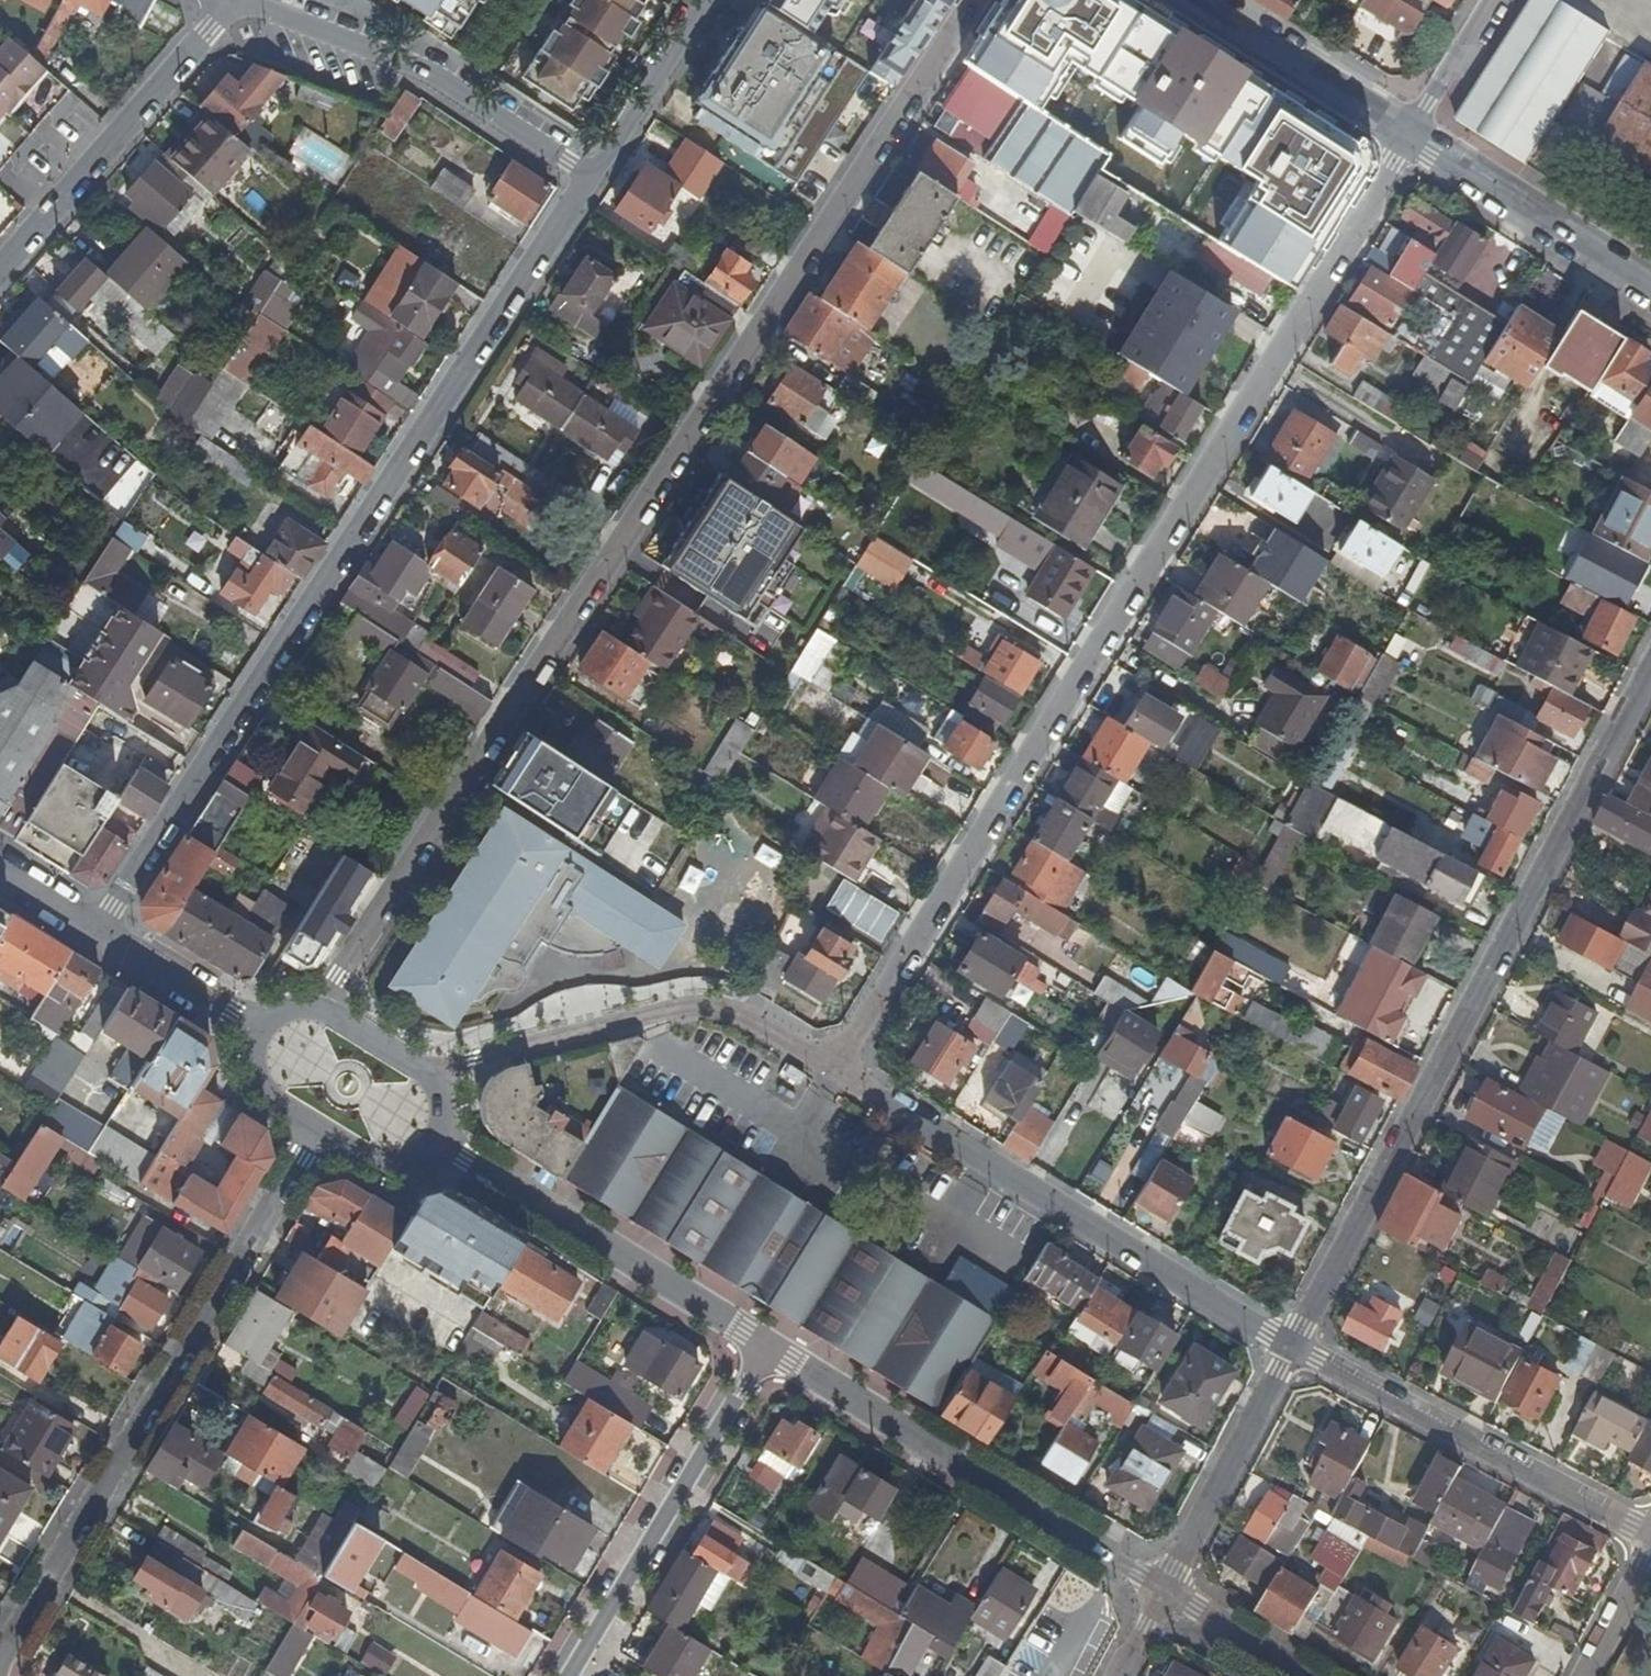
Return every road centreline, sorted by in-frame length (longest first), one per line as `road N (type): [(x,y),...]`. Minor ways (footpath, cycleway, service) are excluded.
road 1 (residential): [(326,1003),(975,0)]
road 2 (residential): [(1413,136),(834,1072)]
road 3 (residential): [(584,179),(96,924)]
road 4 (residential): [(1293,1348),(1650,668)]
road 5 (residential): [(0,1657),(309,1133)]
road 6 (residential): [(834,1072),(1293,1348)]
road 7 (residential): [(761,1356),(1166,1587)]
road 8 (residential): [(834,1072),(725,1004),(463,1057),(435,1076)]
road 9 (residential): [(1650,1535),(1293,1348)]
road 10 (residential): [(235,0),(414,76),(584,179)]
road 11 (residential): [(444,1156),(761,1356)]
road 12 (residential): [(761,1356),(569,1675)]
road 13 (residential): [(0,267),(227,0)]
road 14 (secondary): [(1413,136),(1650,286)]
road 15 (residential): [(1166,1587),(1293,1348)]
road 16 (secondary): [(1192,0),(1413,136)]
road 17 (residential): [(701,0),(584,179)]
road 18 (residential): [(96,924),(243,1020)]
road 19 (residential): [(1166,1587),(1307,1675)]
road 20 (residential): [(1498,0),(1413,136)]
road 21 (residential): [(309,1133),(381,1174),(415,1174),(444,1156)]
road 22 (residential): [(1650,1548),(1585,1675)]
road 23 (residential): [(243,1020),(240,1059),(251,1085),(309,1133)]
road 24 (residential): [(435,1076),(326,1003)]

